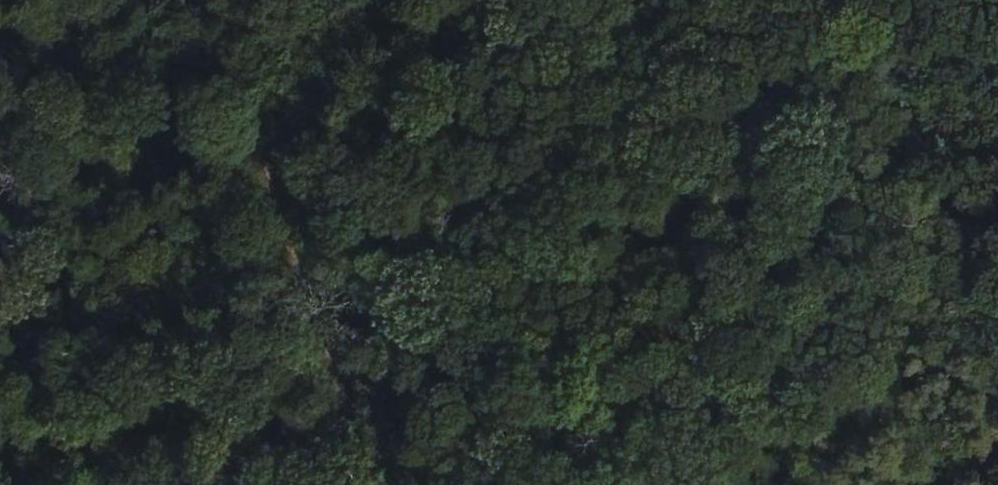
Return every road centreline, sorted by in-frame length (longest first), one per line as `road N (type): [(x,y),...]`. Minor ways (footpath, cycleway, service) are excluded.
road 1 (track): [(369,484),(200,0)]

